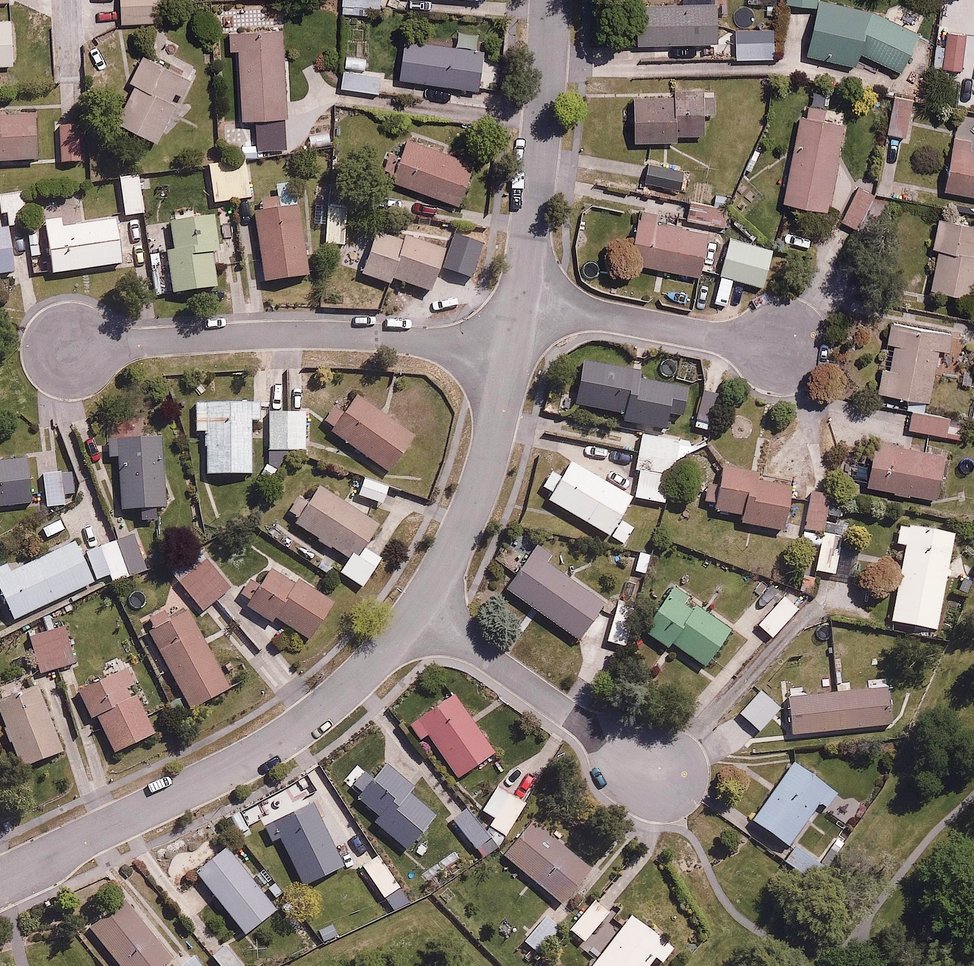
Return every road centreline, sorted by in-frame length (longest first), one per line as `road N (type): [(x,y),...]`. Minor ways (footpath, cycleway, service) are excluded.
road 1 (residential): [(0,883),(281,735),(361,674),(421,609)]
road 2 (residential): [(69,350),(279,333),(510,354)]
road 3 (residential): [(520,300),(552,0)]
road 4 (residential): [(421,609),(659,782)]
road 5 (residential): [(421,609),(475,501),(510,354)]
road 6 (residential): [(520,300),(786,352)]

